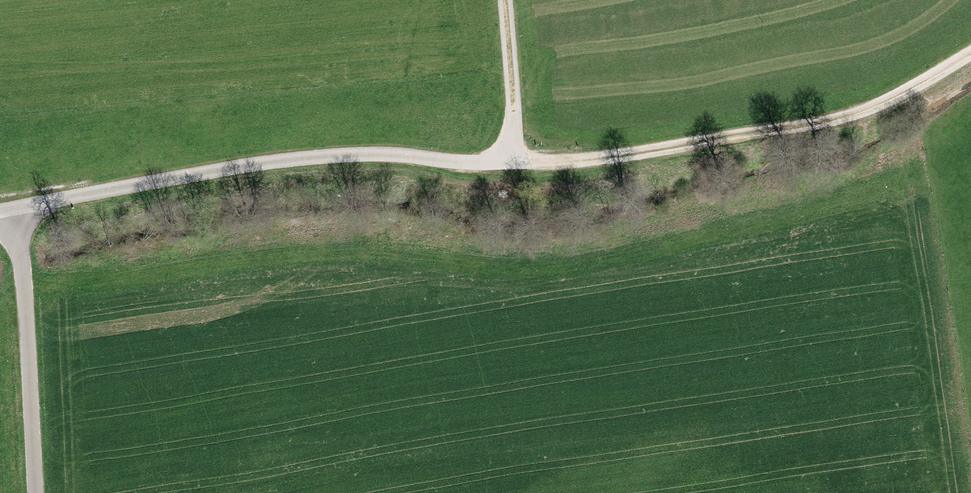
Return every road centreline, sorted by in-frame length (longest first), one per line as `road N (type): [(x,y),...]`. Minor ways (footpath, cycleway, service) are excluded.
road 1 (track): [(0,214),(259,160),(388,152),(477,163),(622,157),(765,135),(892,103),(970,54)]
road 2 (track): [(34,492),(14,211)]
road 3 (track): [(509,162),(498,0)]

